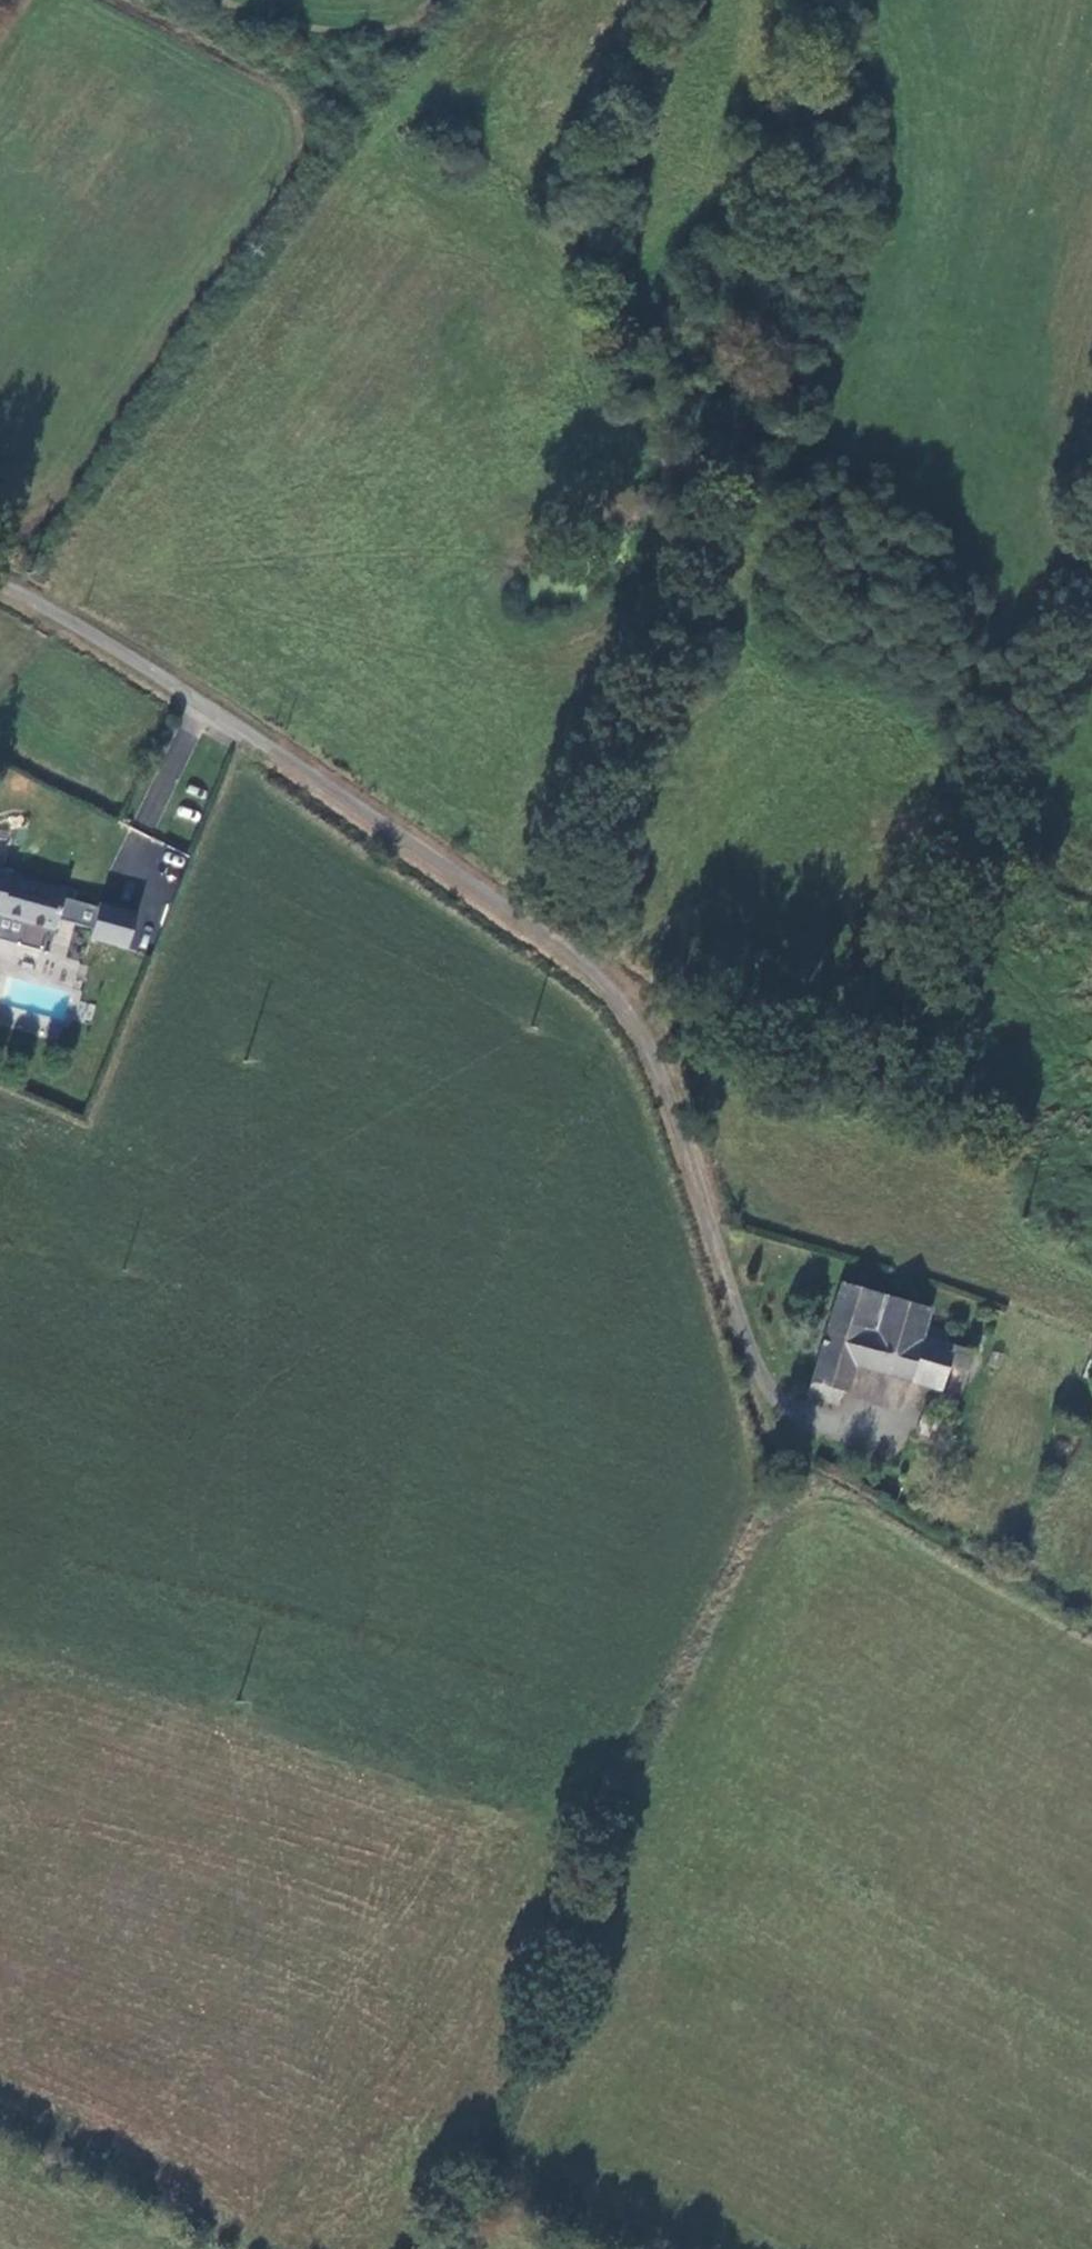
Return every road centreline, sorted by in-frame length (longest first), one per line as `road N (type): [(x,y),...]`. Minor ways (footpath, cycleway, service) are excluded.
road 1 (unclassified): [(0,597),(204,705),(636,997),(720,1217)]

